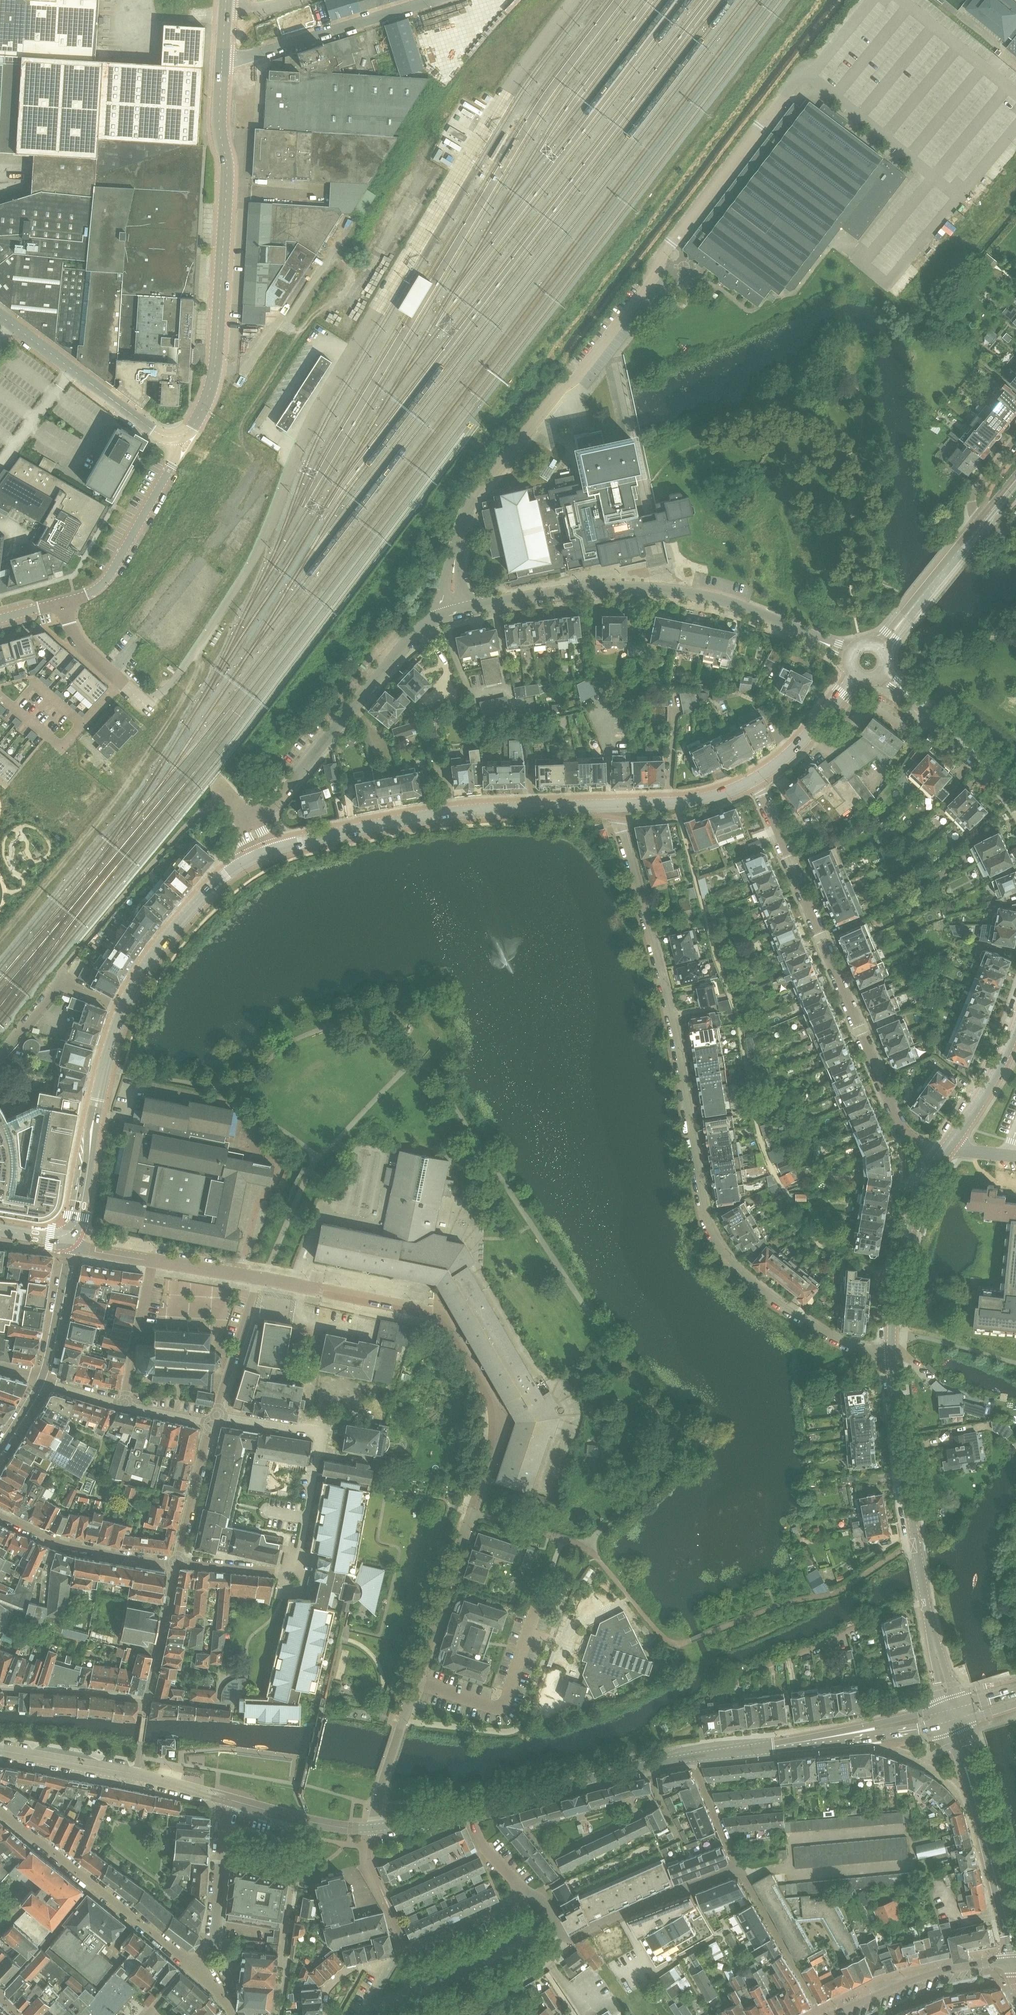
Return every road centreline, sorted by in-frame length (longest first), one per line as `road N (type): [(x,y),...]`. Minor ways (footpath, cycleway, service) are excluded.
road 1 (residential): [(456,611),(454,563),(473,499),(574,382),(796,77),(810,73)]
road 2 (residential): [(619,806),(673,1022),(706,1225),(779,1299),(861,1350),(893,1354)]
road 3 (tertiary): [(263,853),(198,901),(135,983),(105,1066),(79,1216),(67,1233)]
road 4 (residential): [(945,1151),(902,1132),(757,778)]
road 5 (residential): [(849,653),(778,621),(666,590),(576,590),(456,611)]
road 6 (unclassified): [(174,437),(193,428),(216,364),(227,174),(218,122),(222,64)]
road 7 (tertiary): [(263,853),(443,814),(619,806)]
road 8 (track): [(0,941),(177,710),(197,670),(193,652)]
road 9 (residential): [(373,1828),(473,1512)]
road 10 (residential): [(456,611),(405,643),(250,827)]
road 11 (tertiary): [(934,1643),(893,1354)]
road 12 (residential): [(297,1568),(322,1433),(216,1415)]
road 13 (residential): [(191,1962),(0,1810)]
road 14 (unclassified): [(469,1813),(693,1756)]
road 15 (unclassified): [(222,64),(430,0)]
road 16 (unclassified): [(174,437),(154,431),(0,315)]
road 17 (tertiary): [(893,1354),(894,1280),(911,1219),(945,1151)]
road 18 (unclassified): [(62,602),(109,576),(172,463),(174,437)]
road 19 (residential): [(1015,1965),(938,1972),(832,2014)]
road 20 (residential): [(566,1942),(740,1868)]
road 21 (residential): [(176,1562),(71,1545),(0,1515)]
road 22 (tertiary): [(1015,795),(885,674)]
road 23 (tertiary): [(1015,1948),(971,1783)]
road 24 (residential): [(740,1868),(821,2014)]
road 25 (tertiary): [(880,646),(975,531)]
road 26 (residential): [(152,1260),(124,1405)]
road 27 (residential): [(0,1686),(147,1698)]
road 28 (residential): [(67,1233),(43,1378)]
road 29 (unclassified): [(693,1756),(838,1736)]
road 30 (residential): [(216,1415),(259,1278)]
road 31 (tertiary): [(619,806),(701,800),(757,778)]
road 32 (residential): [(176,1562),(211,1424)]
road 33 (tertiary): [(757,778),(792,752),(856,680)]
road 34 (tertiary): [(945,1151),(1015,1030)]
road 35 (residential): [(147,1698),(176,1562)]
road 36 (unclassified): [(136,1775),(0,1750)]
road 37 (residential): [(452,2014),(523,1981),(566,1942)]
road 38 (residential): [(274,2014),(293,1879)]
road 39 (residential): [(407,1949),(530,1895)]
road 40 (residential): [(407,1949),(370,1861),(373,1828)]
road 41 (residential): [(297,1568),(176,1562)]

